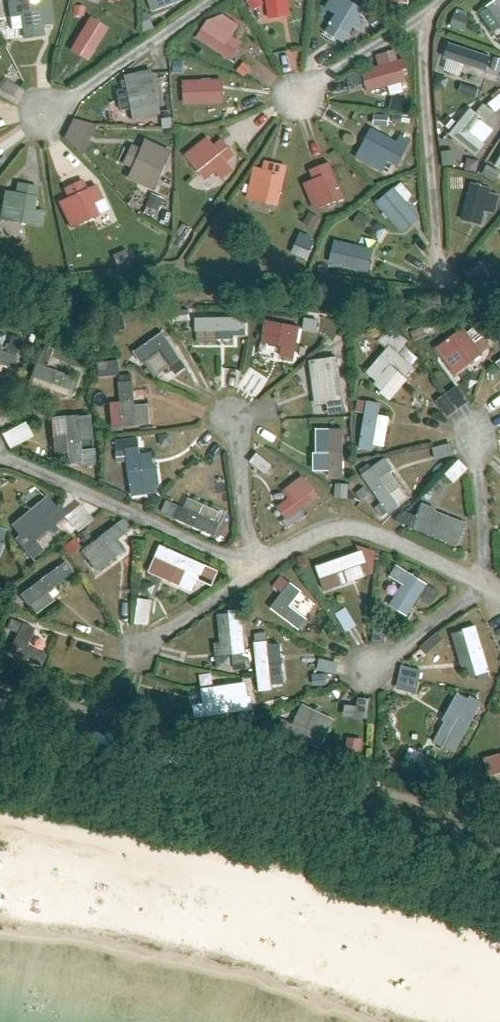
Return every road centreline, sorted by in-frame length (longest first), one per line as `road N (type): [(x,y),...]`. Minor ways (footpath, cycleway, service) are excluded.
road 1 (unclassified): [(0,707),(499,849)]

